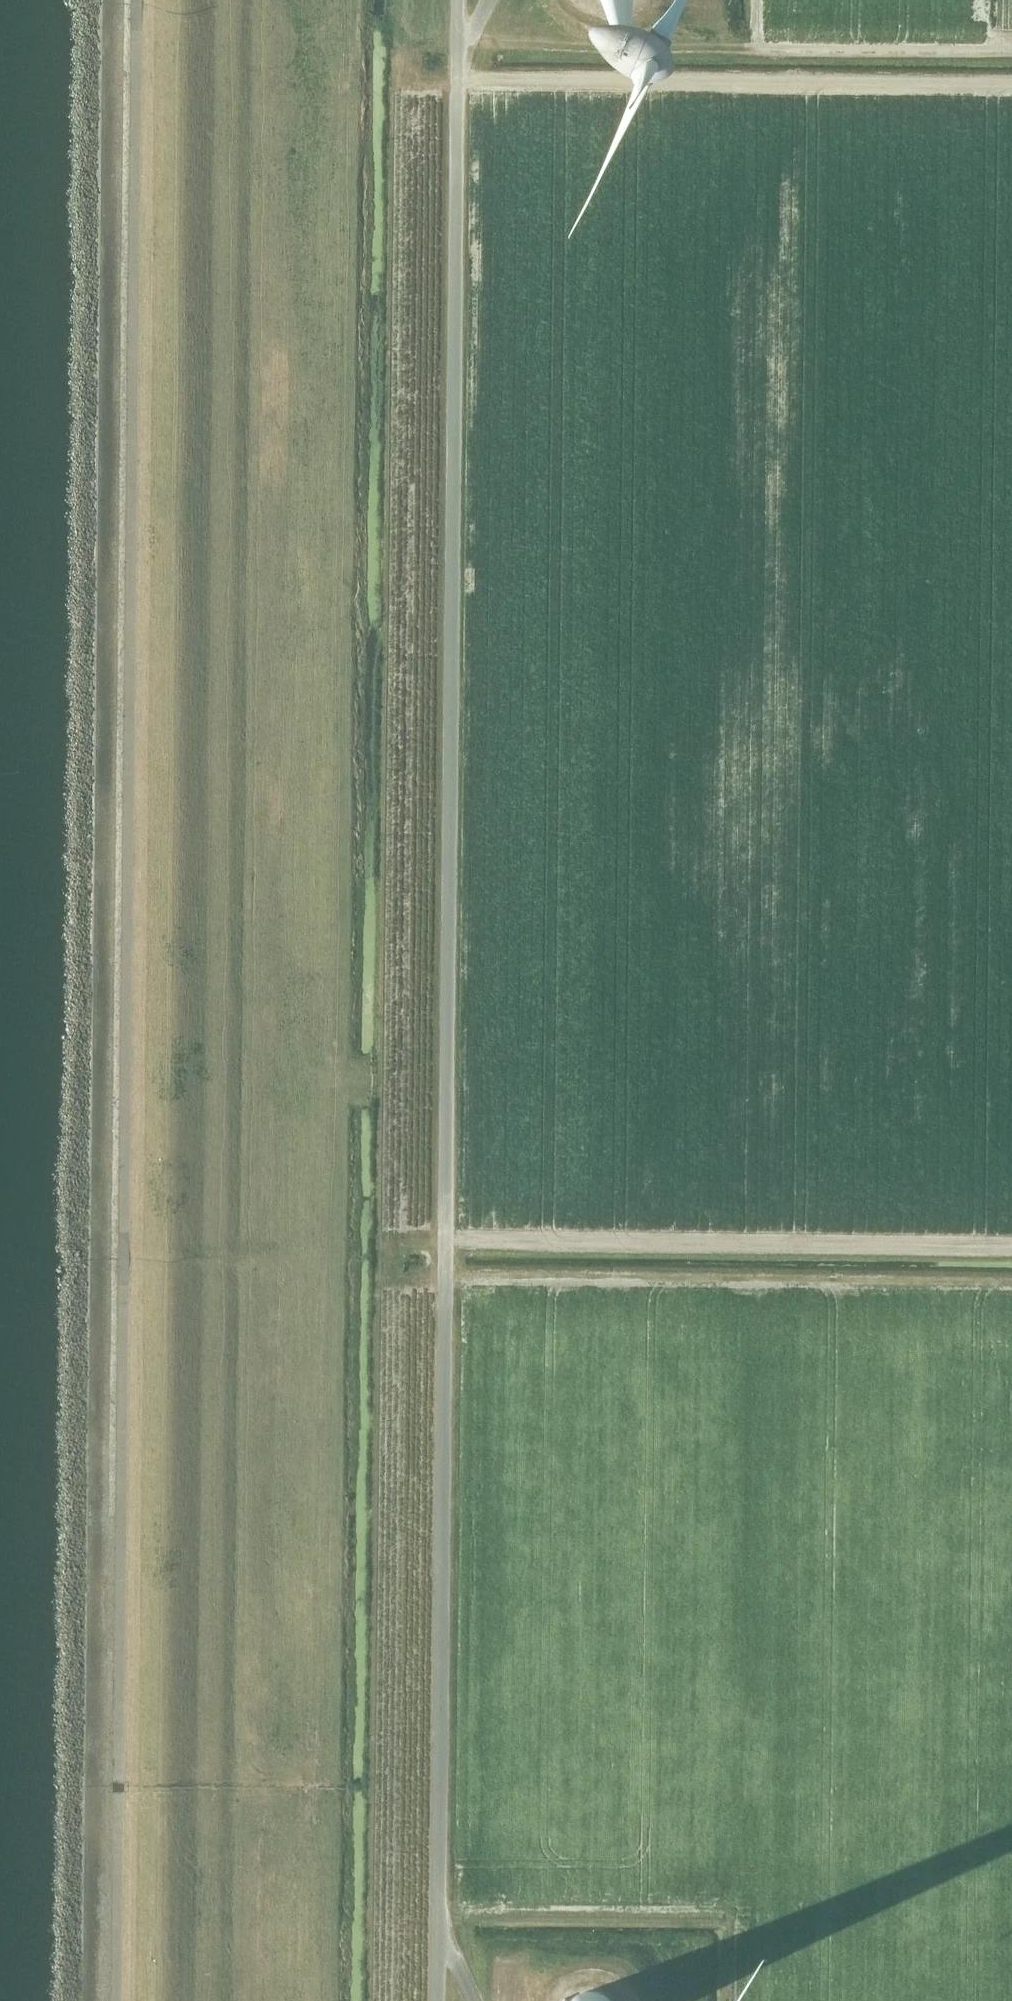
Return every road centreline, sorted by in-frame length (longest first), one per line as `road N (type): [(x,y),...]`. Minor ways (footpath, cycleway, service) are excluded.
road 1 (unclassified): [(116,2000),(137,0)]

